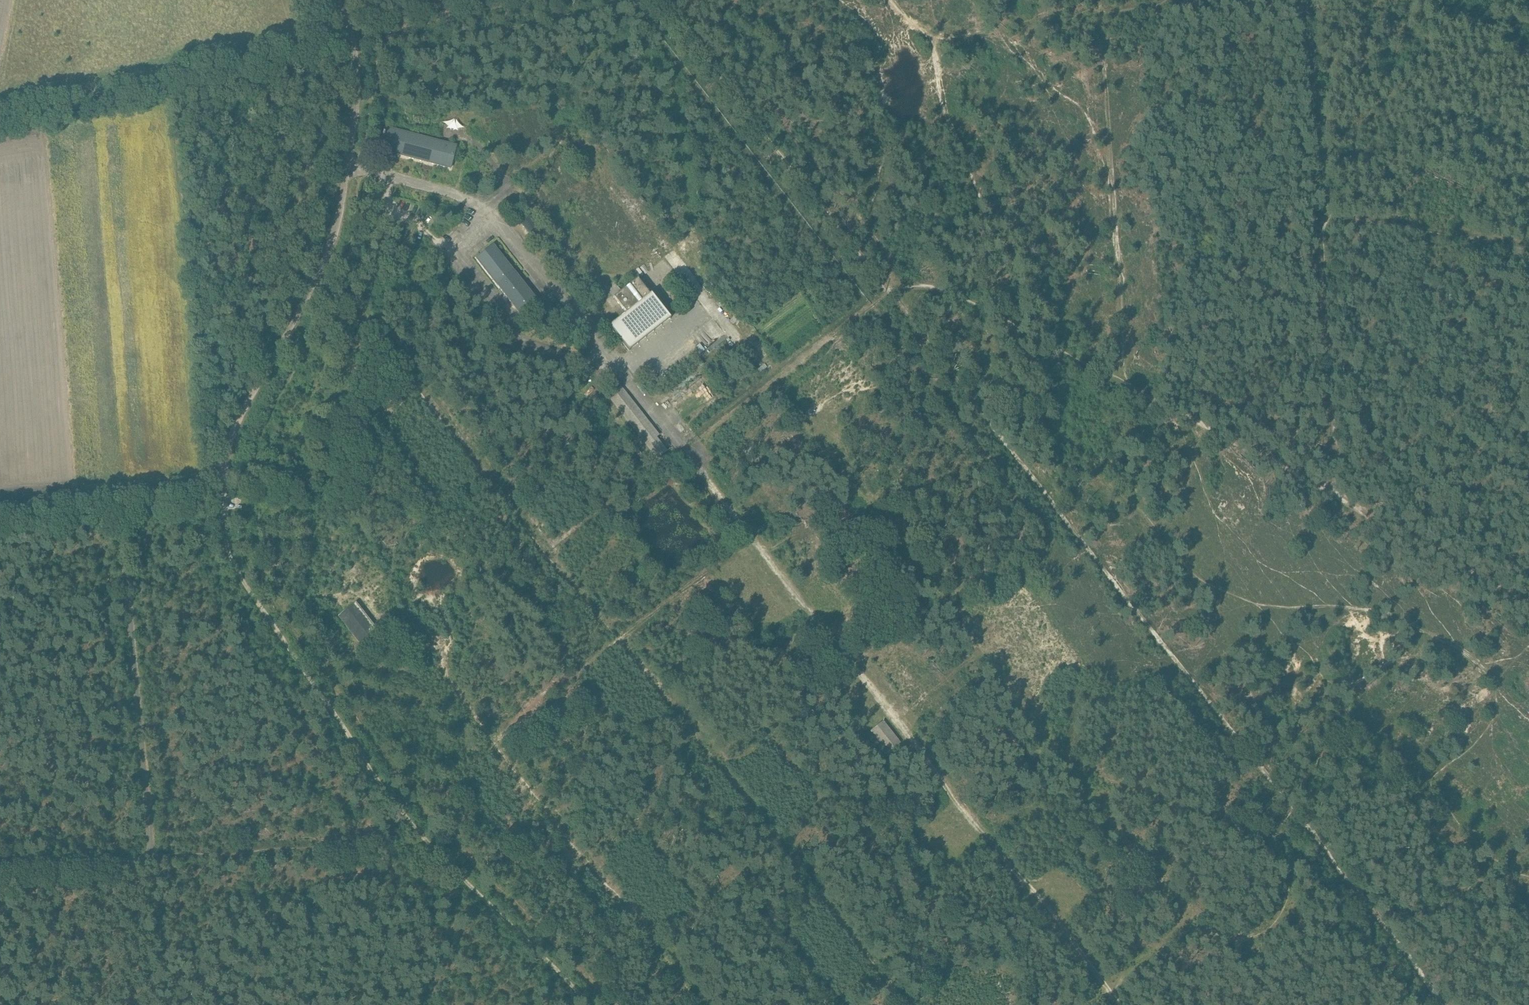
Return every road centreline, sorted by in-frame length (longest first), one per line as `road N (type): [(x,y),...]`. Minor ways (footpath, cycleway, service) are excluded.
road 1 (track): [(906,1004),(342,284)]
road 2 (track): [(589,1004),(422,842),(240,577),(227,547),(222,496)]
road 3 (unclassified): [(222,496),(240,420),(334,234),(356,67),(338,0)]
road 4 (track): [(884,285),(657,0)]

